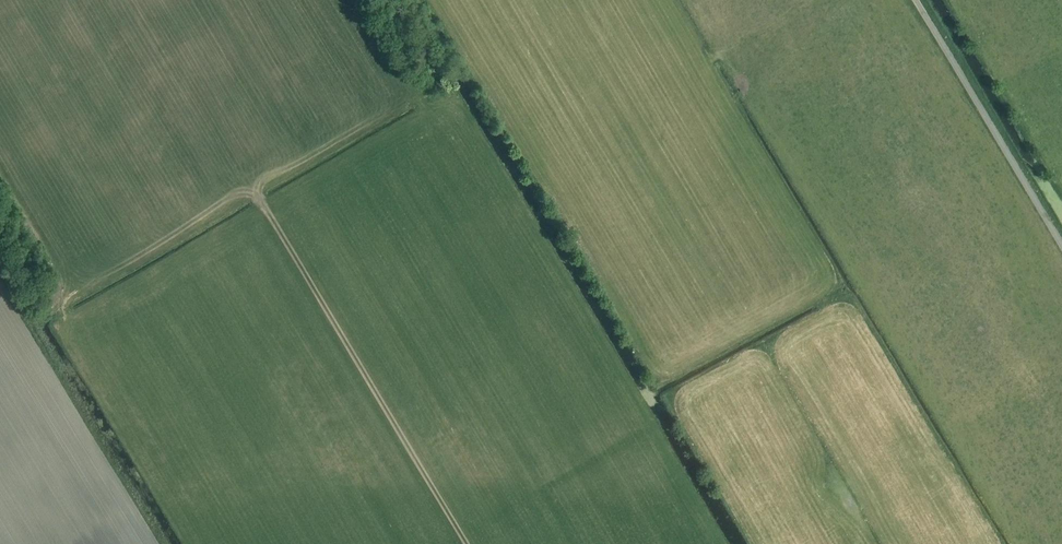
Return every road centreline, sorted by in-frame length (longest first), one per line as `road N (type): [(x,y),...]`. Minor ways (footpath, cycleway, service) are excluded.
road 1 (track): [(1061,247),(914,0)]

